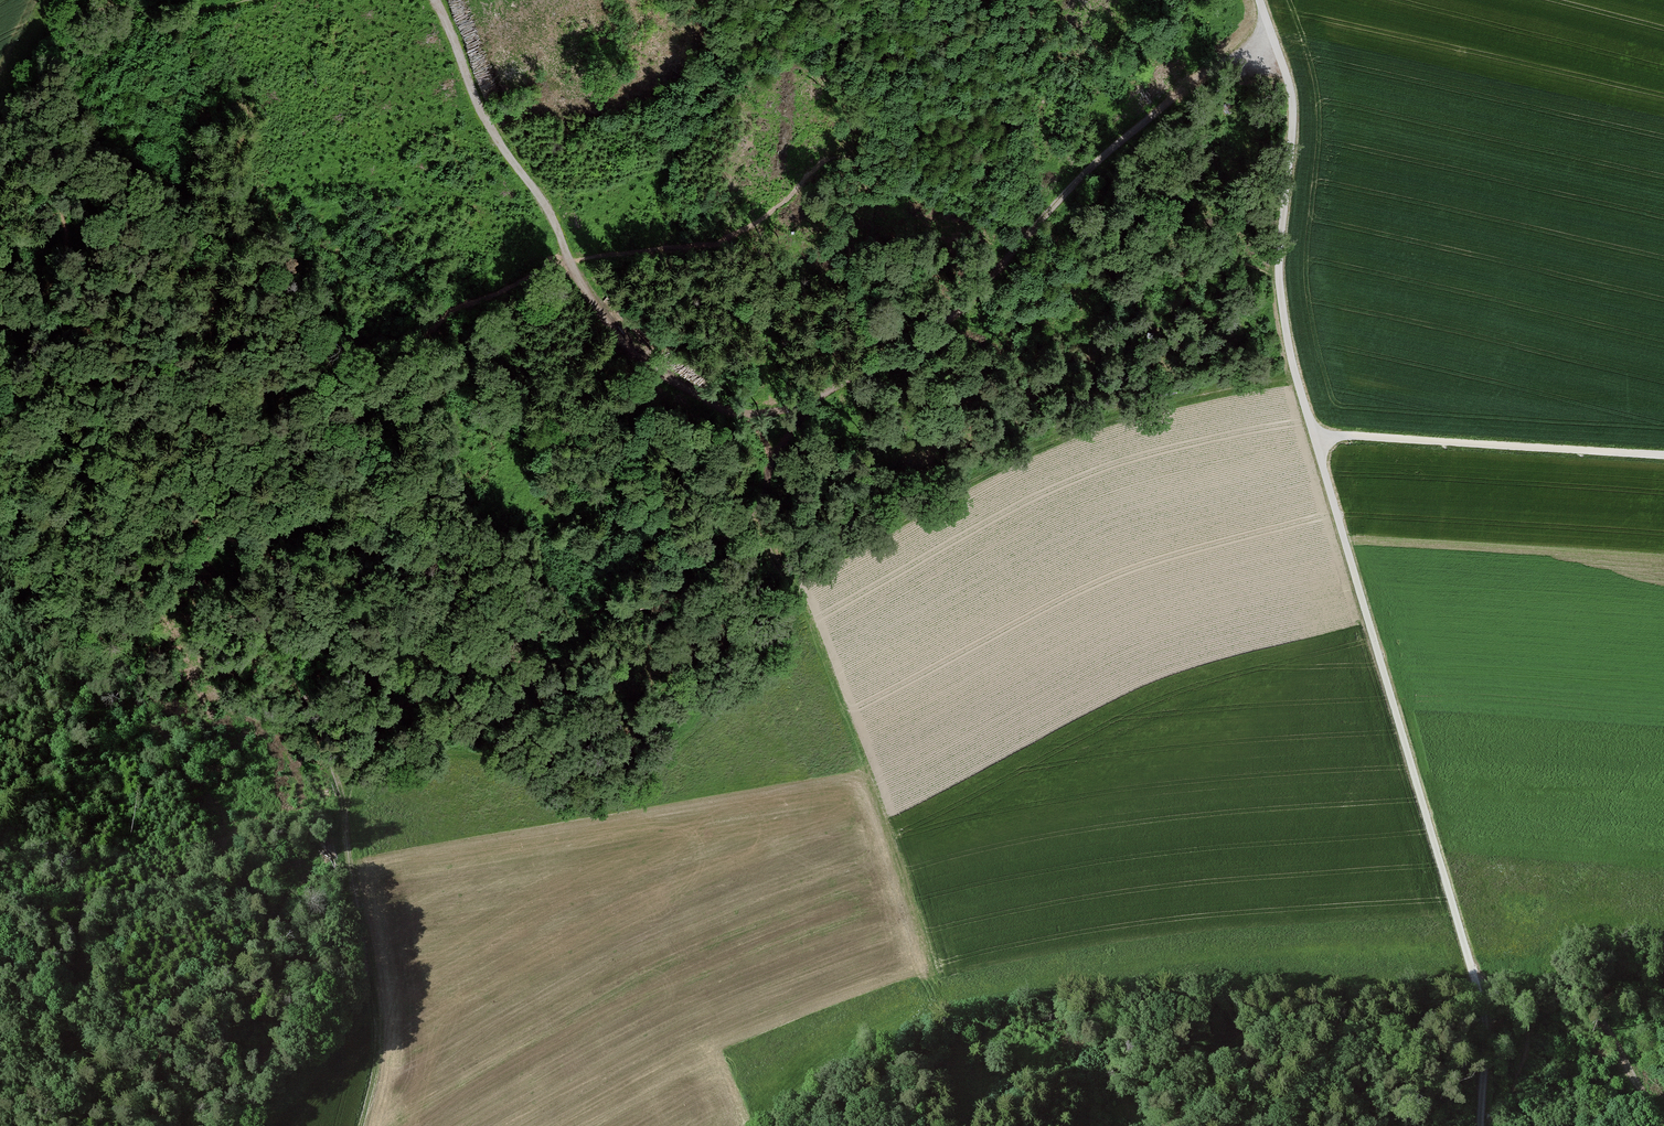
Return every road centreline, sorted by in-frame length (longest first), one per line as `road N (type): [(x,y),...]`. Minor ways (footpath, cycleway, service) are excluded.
road 1 (unclassified): [(1259,0),(1294,112),(1276,275),(1313,431),(1480,993)]
road 2 (track): [(0,361),(30,381),(92,464),(207,565),(283,652),(343,805),(376,1013)]
road 3 (track): [(768,443),(853,410),(1107,150),(1273,37)]
road 4 (track): [(435,0),(507,153),(548,209),(566,260),(629,359),(768,443)]
road 5 (track): [(793,587),(958,486),(1062,436),(1207,392),(1300,376)]
road 6 (track): [(343,805),(353,776),(430,752),(495,753),(567,786),(633,777),(812,634)]
road 7 (track): [(741,512),(793,587),(949,971)]
road 8 (track): [(1480,993),(1319,1041),(1174,1107),(1155,1125)]
road 9 (track): [(1313,431),(1663,454)]
road 10 (track): [(0,812),(60,744),(187,549)]
road 11 (track): [(1663,1119),(1598,1014),(1575,999),(1480,993)]
road 12 (track): [(0,157),(5,119),(50,0)]
road 13 (track): [(30,381),(3,299),(0,252)]
road 14 (track): [(1479,1125),(1480,993)]

